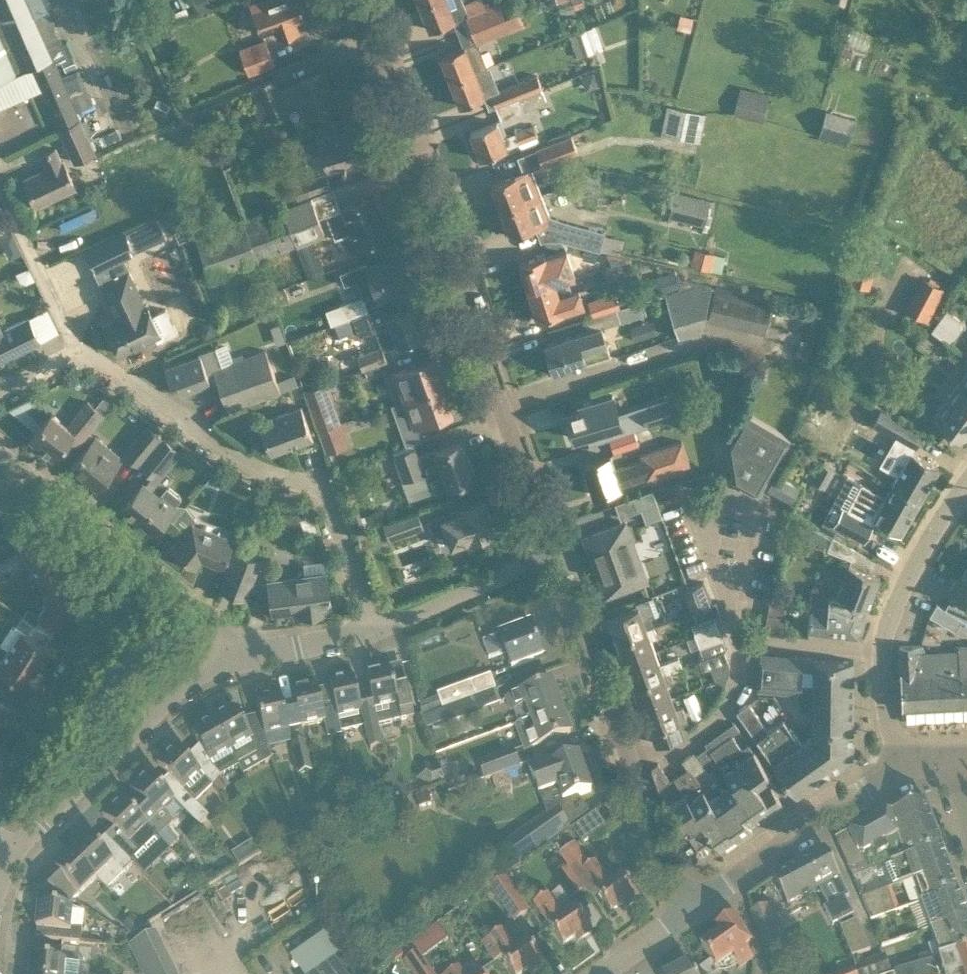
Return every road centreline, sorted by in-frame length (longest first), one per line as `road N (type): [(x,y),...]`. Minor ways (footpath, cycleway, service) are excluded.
road 1 (residential): [(553,556),(350,0)]
road 2 (residential): [(374,629),(326,487),(265,473),(80,355)]
road 3 (residential): [(685,914),(553,556)]
road 4 (residential): [(1,862),(177,691),(250,655)]
road 5 (residential): [(905,766),(882,646),(921,553),(966,484)]
road 6 (residential): [(685,914),(905,766)]
road 7 (residential): [(0,783),(140,565)]
road 8 (residential): [(374,629),(553,556)]
road 9 (residential): [(80,355),(0,188)]
road 10 (residential): [(140,565),(0,453)]
road 11 (residential): [(250,655),(140,565)]
road 12 (residential): [(250,655),(374,629)]

